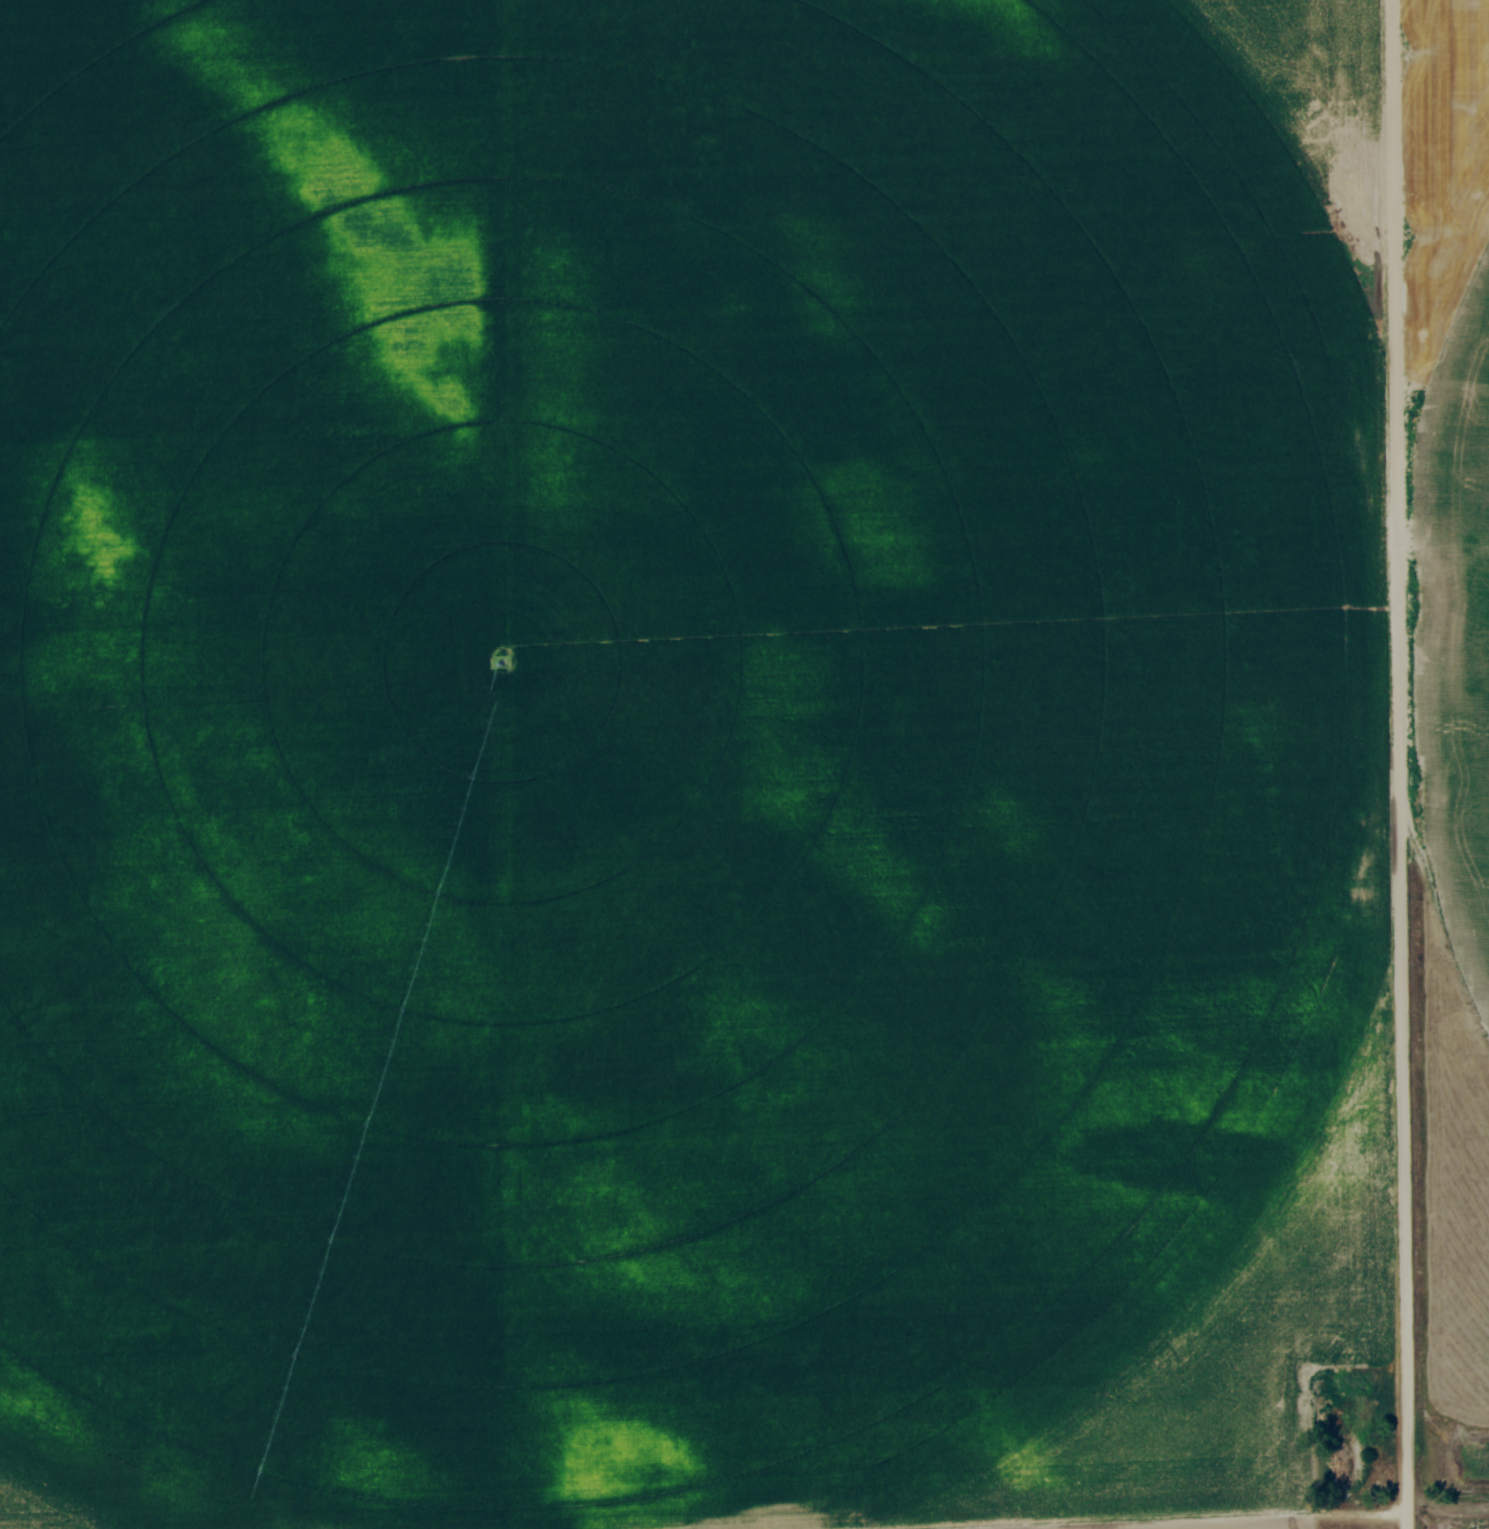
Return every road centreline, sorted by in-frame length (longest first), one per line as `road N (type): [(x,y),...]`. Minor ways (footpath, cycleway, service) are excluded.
road 1 (residential): [(1390,0),(1408,1528)]

